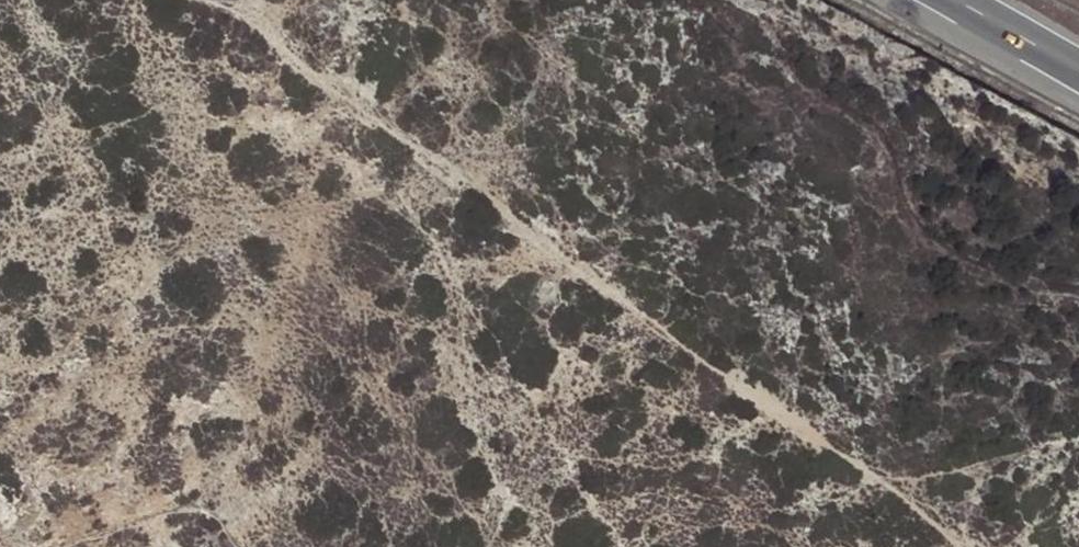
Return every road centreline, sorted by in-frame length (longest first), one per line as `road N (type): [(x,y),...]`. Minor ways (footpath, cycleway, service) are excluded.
road 1 (motorway): [(953,0),(1078,70)]

